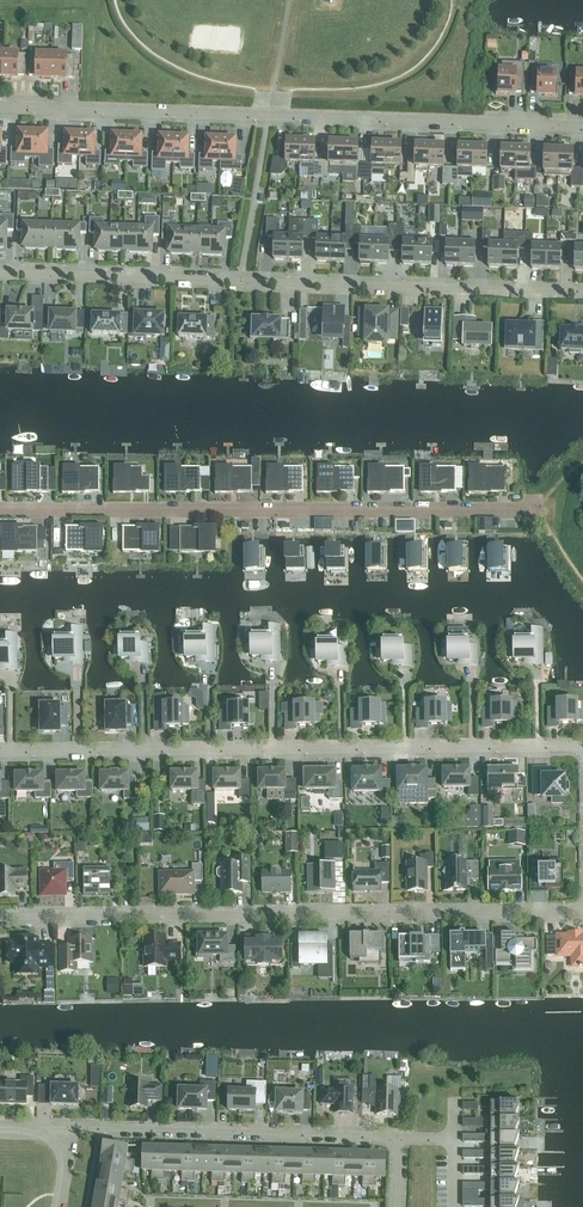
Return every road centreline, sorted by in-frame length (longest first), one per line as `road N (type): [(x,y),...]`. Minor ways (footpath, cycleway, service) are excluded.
road 1 (residential): [(582,292),(0,272)]
road 2 (residential): [(582,127),(0,107)]
road 3 (residential): [(0,752),(582,746)]
road 4 (residential): [(582,912),(0,918)]
road 5 (residential): [(0,512),(535,513)]
road 6 (residential): [(71,1130),(398,1139)]

